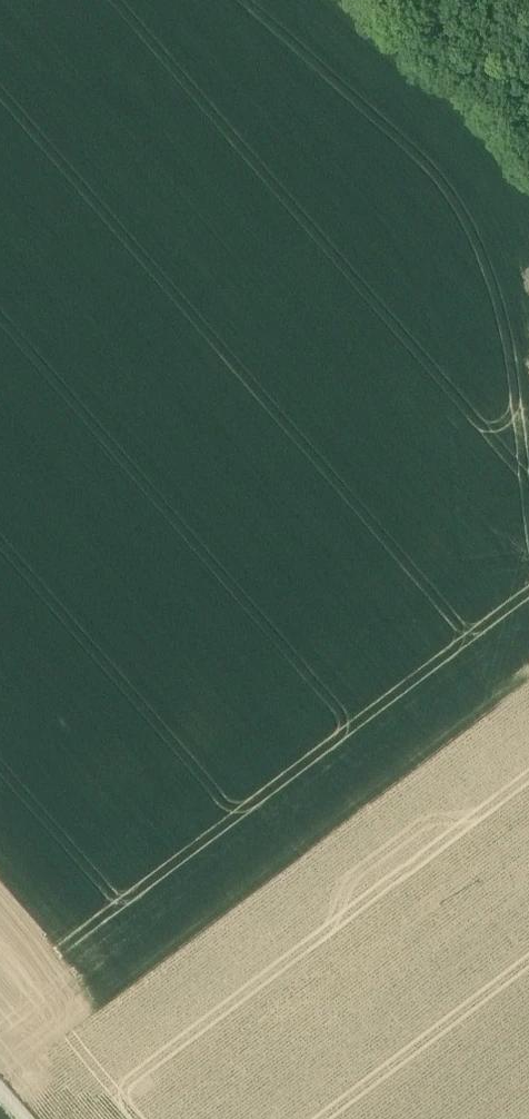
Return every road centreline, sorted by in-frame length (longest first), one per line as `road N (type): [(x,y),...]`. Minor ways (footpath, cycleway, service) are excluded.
road 1 (track): [(363,0),(528,153)]

